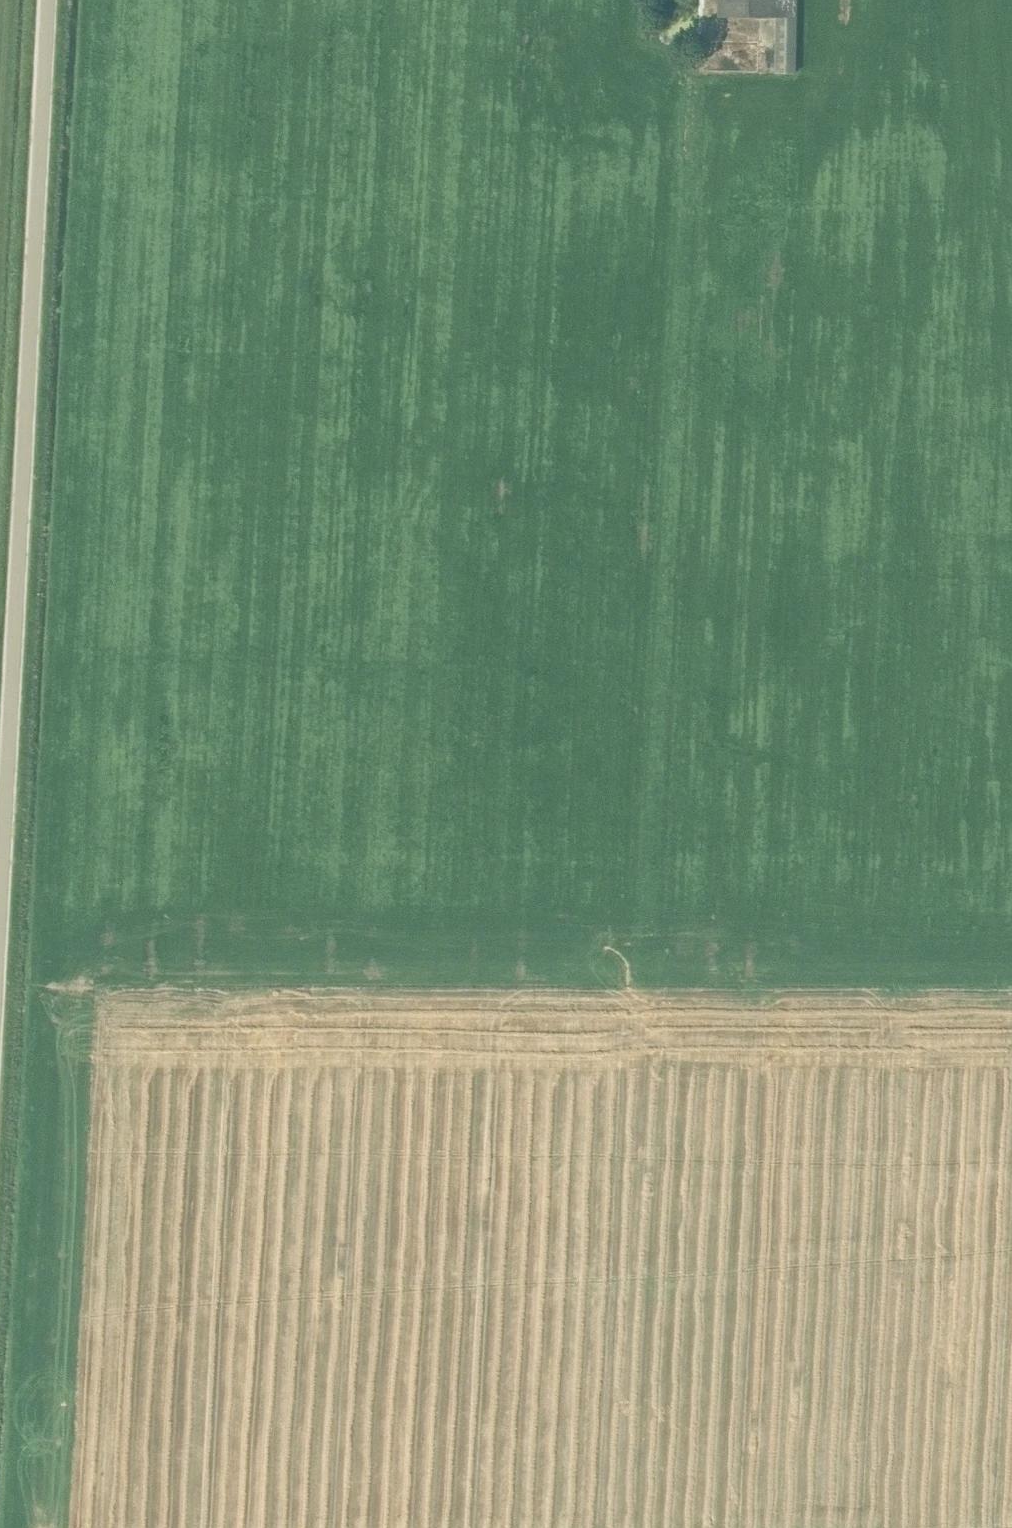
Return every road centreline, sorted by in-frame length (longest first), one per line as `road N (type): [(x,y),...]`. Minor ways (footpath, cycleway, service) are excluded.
road 1 (unclassified): [(0,849),(46,0)]

